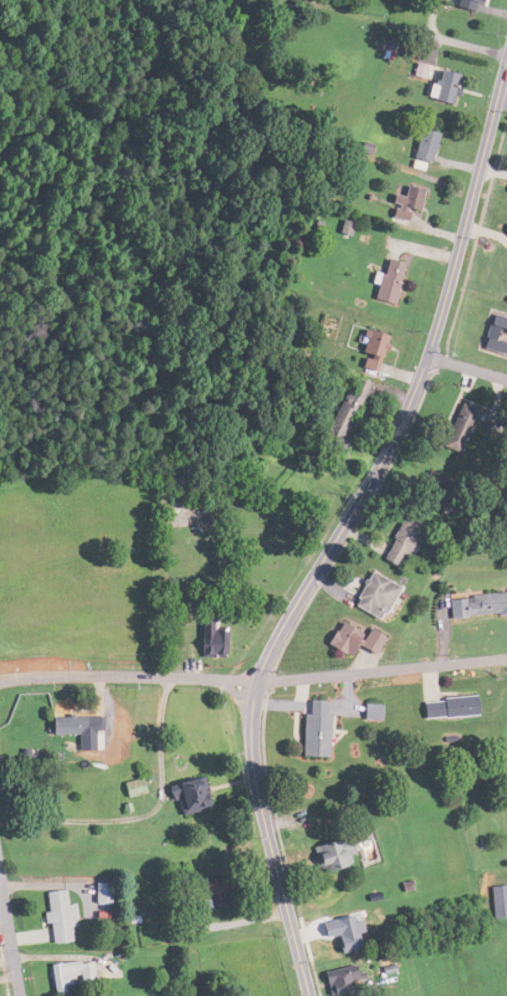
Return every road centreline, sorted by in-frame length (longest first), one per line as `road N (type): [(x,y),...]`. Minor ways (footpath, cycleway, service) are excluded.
road 1 (residential): [(310,995),(255,773),(257,691),(281,630),(406,411),(506,60)]
road 2 (residential): [(0,680),(190,677),(257,691),(296,679),(506,657)]
road 3 (residential): [(21,995),(0,876)]

